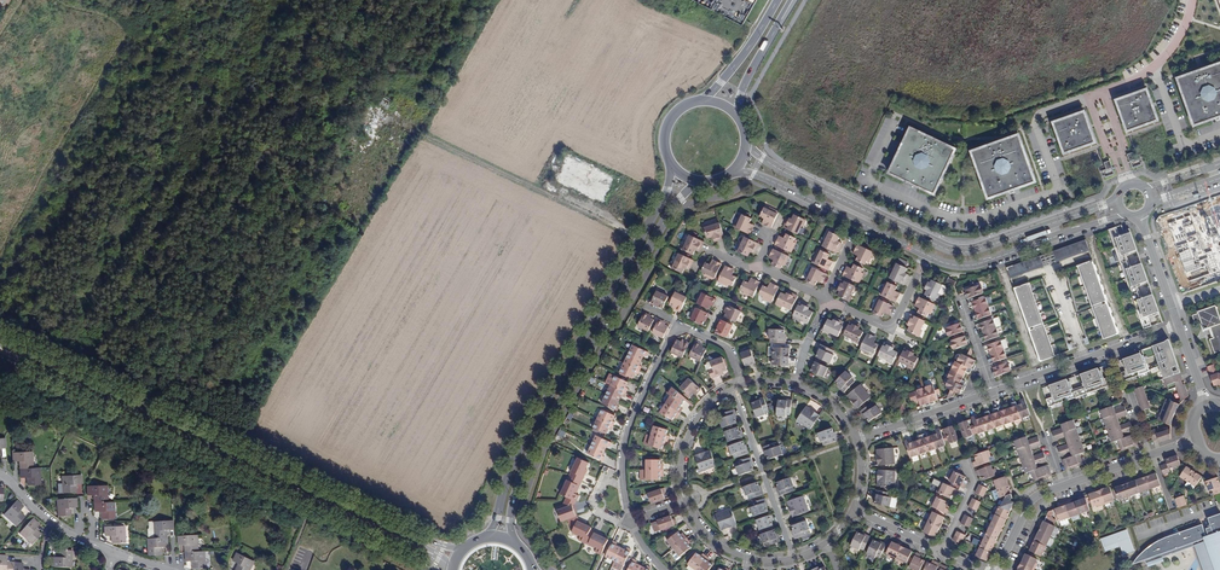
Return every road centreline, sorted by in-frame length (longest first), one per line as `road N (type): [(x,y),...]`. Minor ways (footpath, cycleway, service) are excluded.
road 1 (primary): [(670,161),(666,190),(516,450),(486,537)]
road 2 (primary): [(515,544),(514,492),(529,456),(675,203),(703,181)]
road 3 (unclassified): [(1116,198),(958,252),(782,171),(746,138)]
road 4 (secondary): [(0,345),(278,479)]
road 5 (unclassified): [(730,173),(762,177),(926,256)]
road 6 (unclassified): [(926,256),(976,264),(1127,216)]
road 7 (residential): [(630,520),(624,445),(676,324)]
road 8 (secondary): [(463,548),(431,544),(278,479)]
road 9 (residential): [(1177,326),(994,391)]
road 10 (secondary): [(278,479),(447,569)]
road 11 (residential): [(736,388),(792,558)]
road 12 (residential): [(823,298),(885,328),(926,256)]
road 13 (residential): [(994,391),(856,439)]
road 14 (residential): [(113,554),(42,516),(0,475)]
road 15 (residential): [(736,388),(694,420),(683,445),(685,500)]
road 16 (residential): [(685,500),(697,523),(737,554),(792,558)]
road 17 (primary): [(777,0),(750,46),(700,101)]

